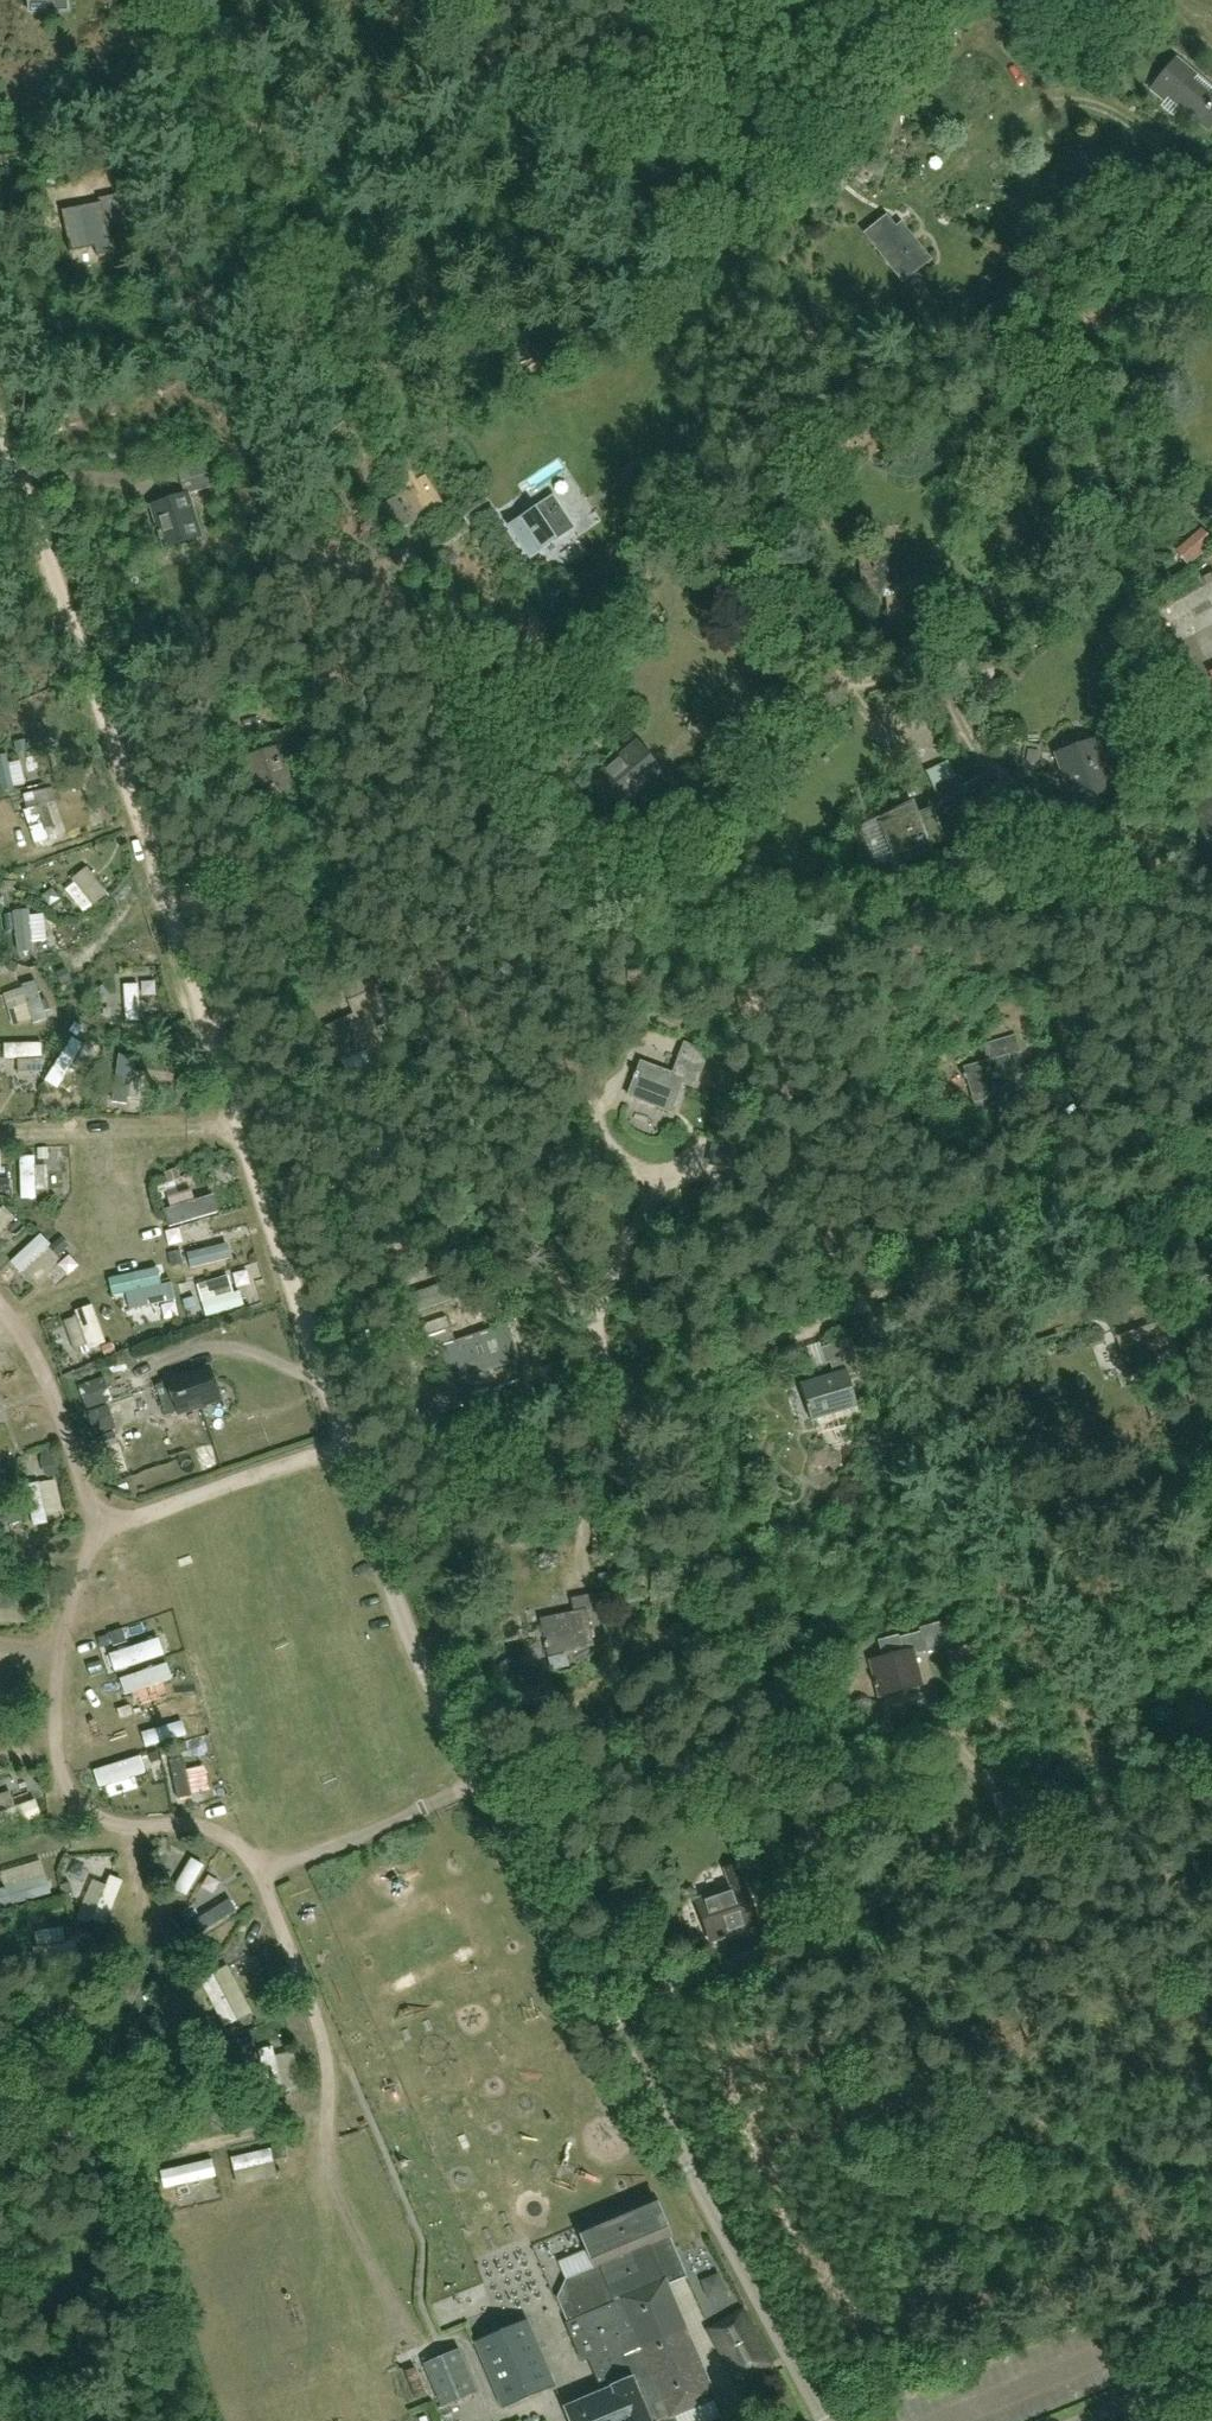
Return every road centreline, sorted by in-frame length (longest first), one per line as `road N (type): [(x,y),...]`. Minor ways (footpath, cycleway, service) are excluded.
road 1 (unclassified): [(825,2420),(424,1668),(321,1362)]
road 2 (track): [(964,761),(906,651),(858,653),(807,674),(762,643),(700,543),(699,514),(715,493),(1023,266),(1099,219),(1122,213),(1211,275)]
road 3 (track): [(321,1362),(0,422)]
road 4 (track): [(385,1562),(531,1471),(581,1456),(704,1383),(845,1323),(989,1210),(1100,1184),(1165,1152),(1211,1115)]
road 5 (track): [(263,1868),(191,1822),(116,1821),(85,1809),(62,1778),(59,1715),(93,1523),(62,1411),(0,1312)]
road 6 (track): [(1211,1765),(608,2017)]
road 7 (track): [(347,1446),(120,1522),(93,1523)]
road 8 (track): [(327,2115),(323,2037),(263,1868)]
road 9 (track): [(263,1868),(334,1848),(482,1781)]

